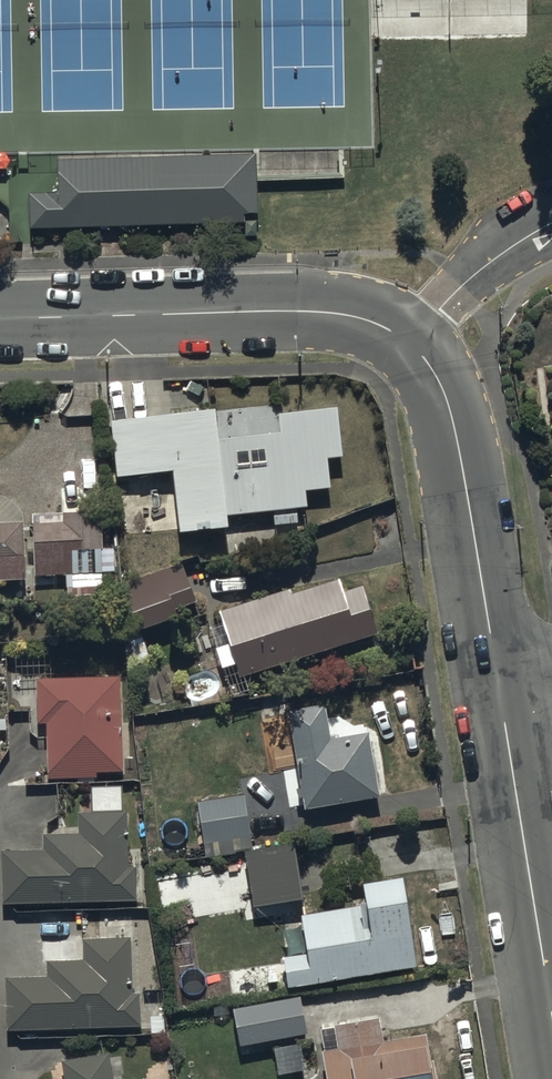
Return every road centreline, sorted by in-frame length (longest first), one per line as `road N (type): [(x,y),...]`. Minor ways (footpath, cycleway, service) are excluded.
road 1 (tertiary): [(0,317),(322,308),(374,321),(411,344)]
road 2 (tertiary): [(411,344),(449,404),(498,676)]
road 3 (tertiary): [(498,676),(551,1007)]
road 4 (residential): [(411,344),(488,259),(551,220)]

